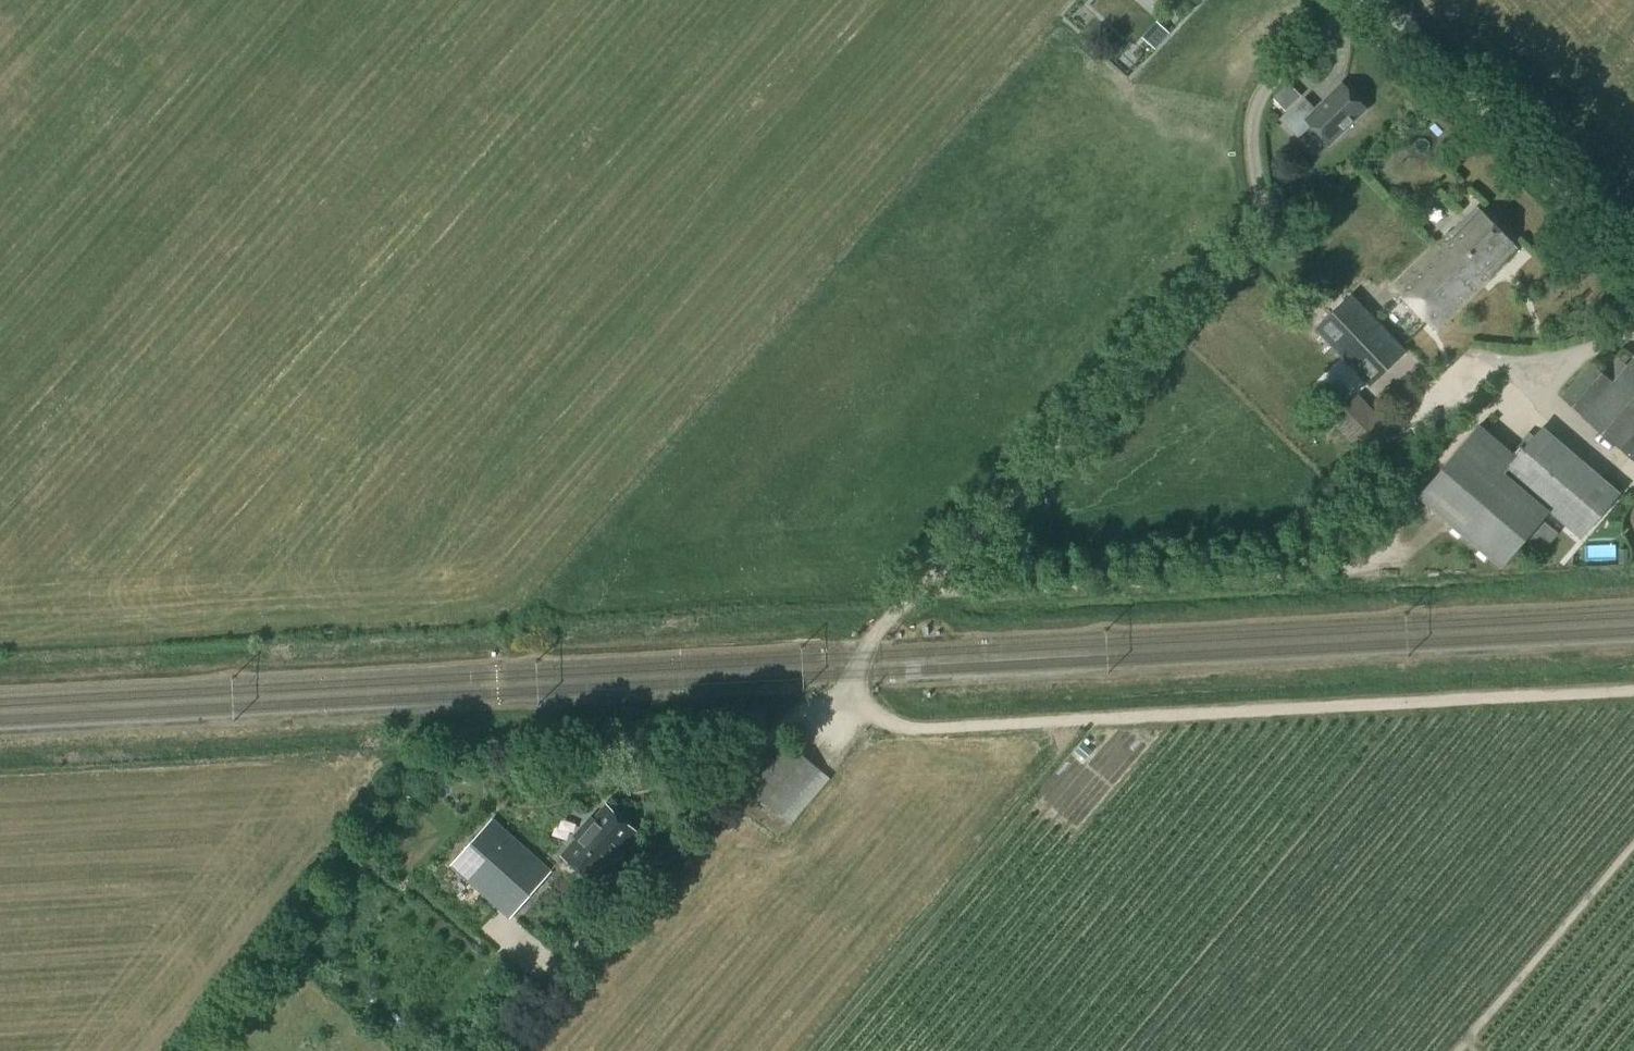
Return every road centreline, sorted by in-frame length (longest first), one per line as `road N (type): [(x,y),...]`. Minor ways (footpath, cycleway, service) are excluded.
road 1 (unclassified): [(1633,272),(1372,0)]

